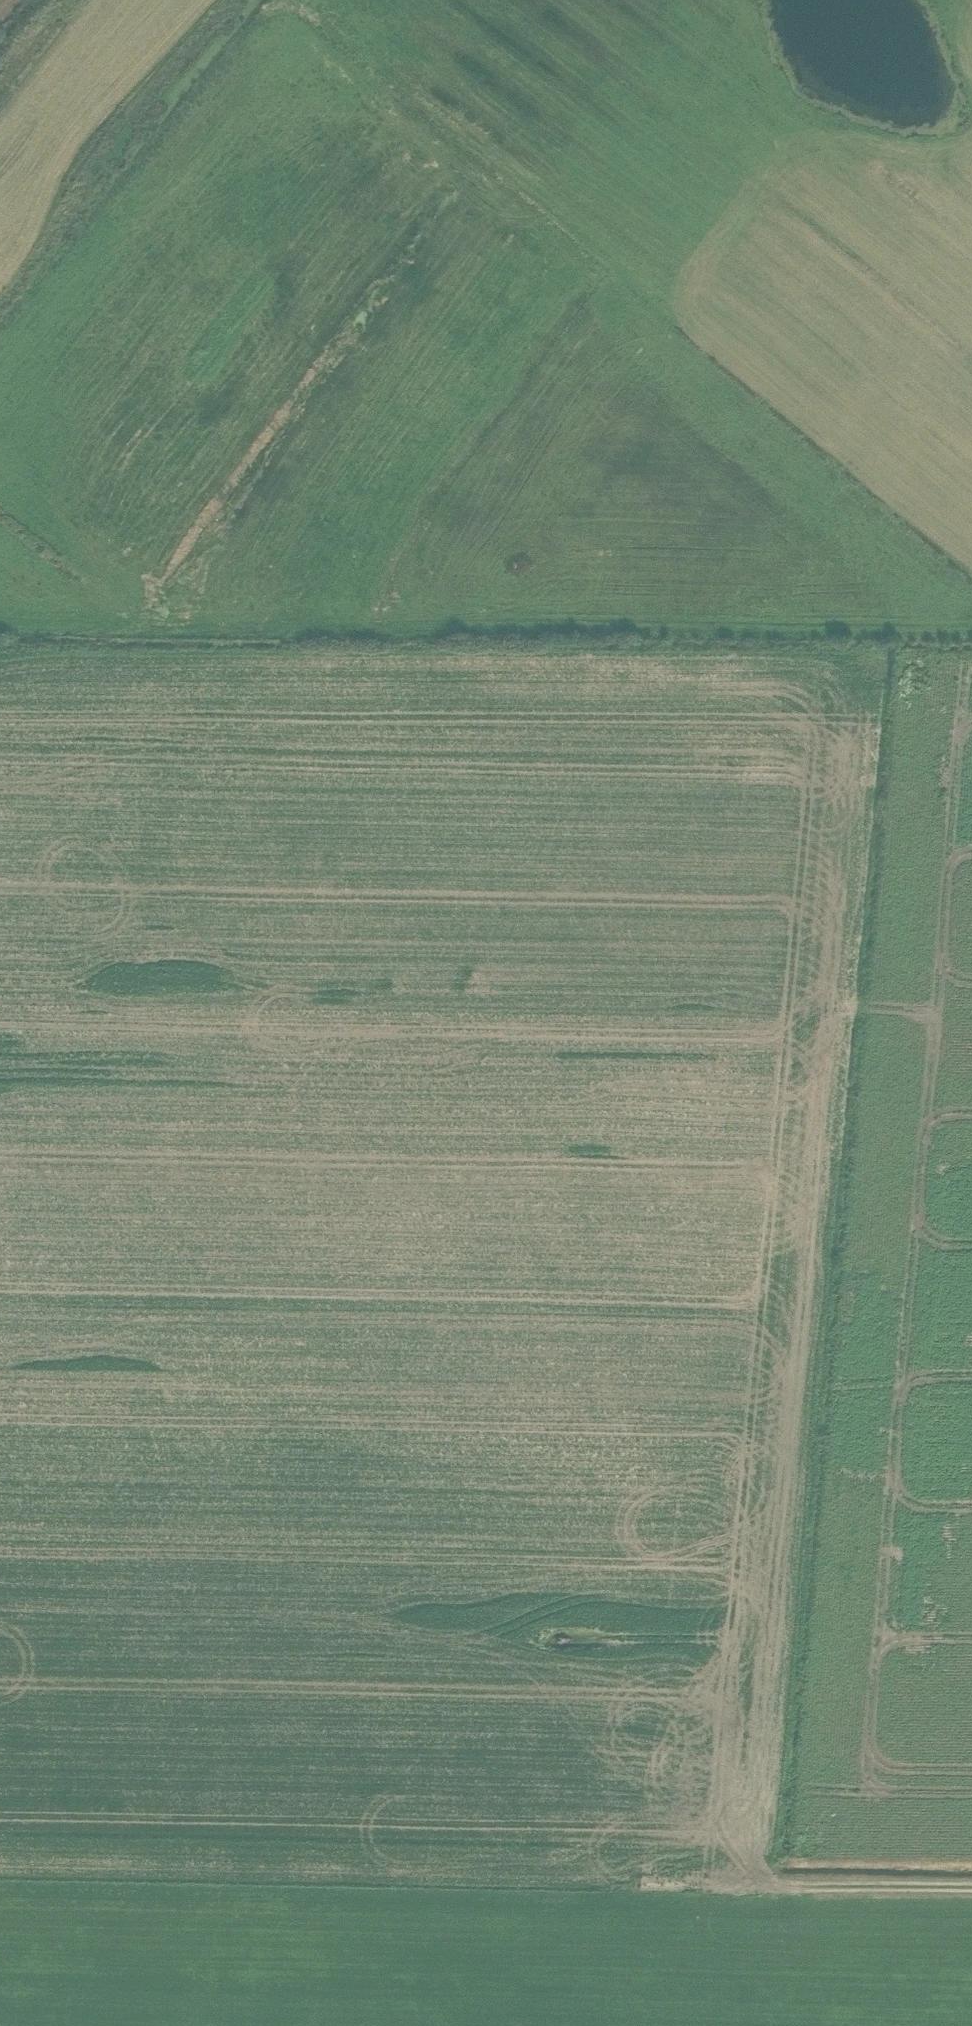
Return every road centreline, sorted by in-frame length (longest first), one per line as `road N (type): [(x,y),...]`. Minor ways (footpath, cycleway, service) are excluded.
road 1 (track): [(971,1882),(0,1863)]

